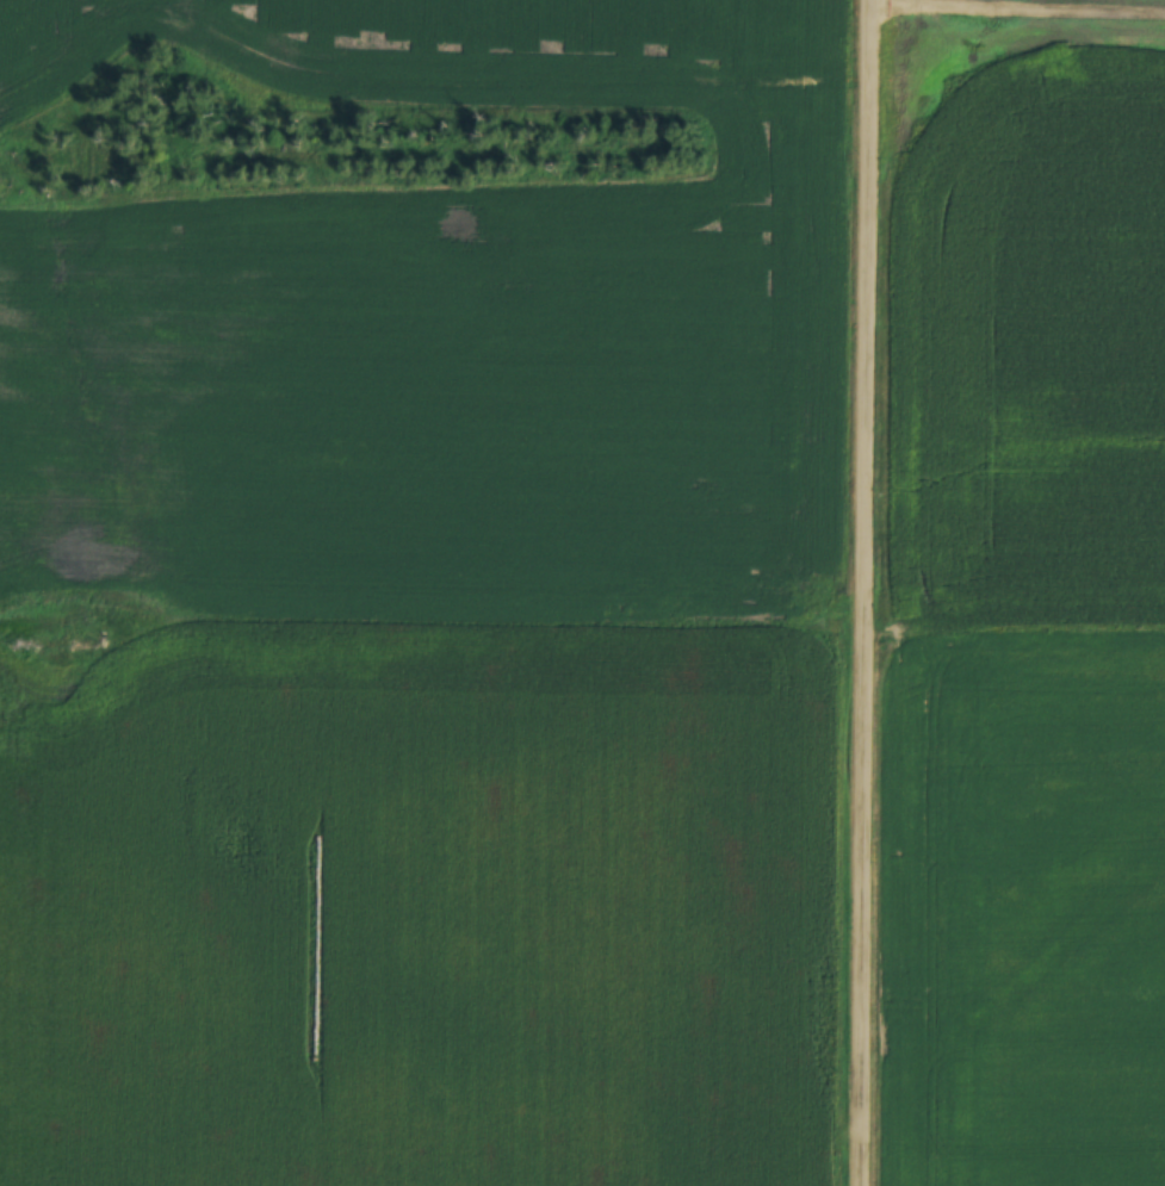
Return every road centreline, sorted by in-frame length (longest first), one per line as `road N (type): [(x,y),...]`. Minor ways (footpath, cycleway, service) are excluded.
road 1 (residential): [(870,1185),(878,0)]

